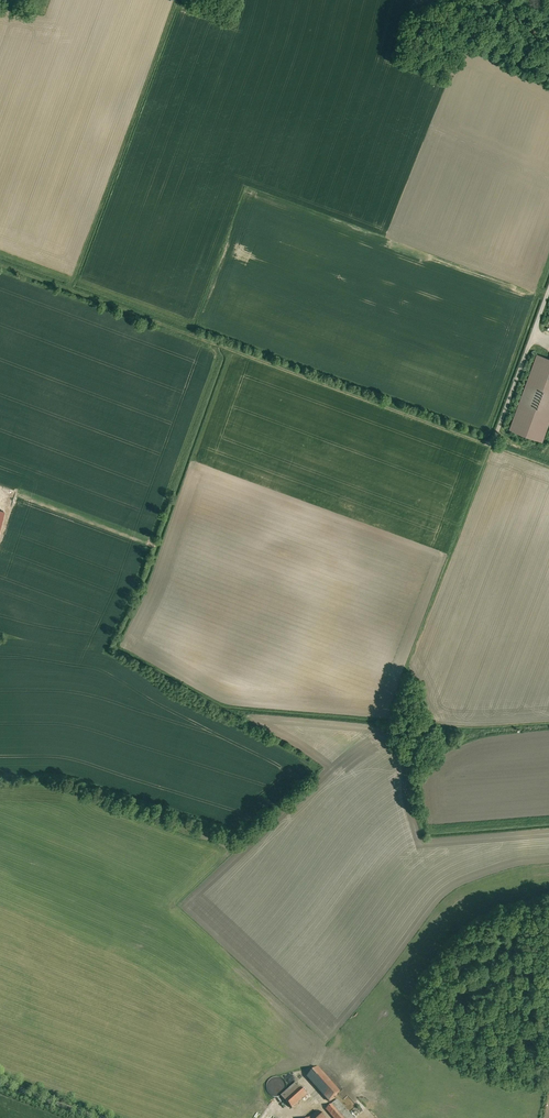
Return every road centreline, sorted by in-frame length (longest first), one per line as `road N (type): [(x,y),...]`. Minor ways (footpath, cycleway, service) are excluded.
road 1 (track): [(0,263),(496,443)]
road 2 (unclassified): [(548,293),(496,443)]

